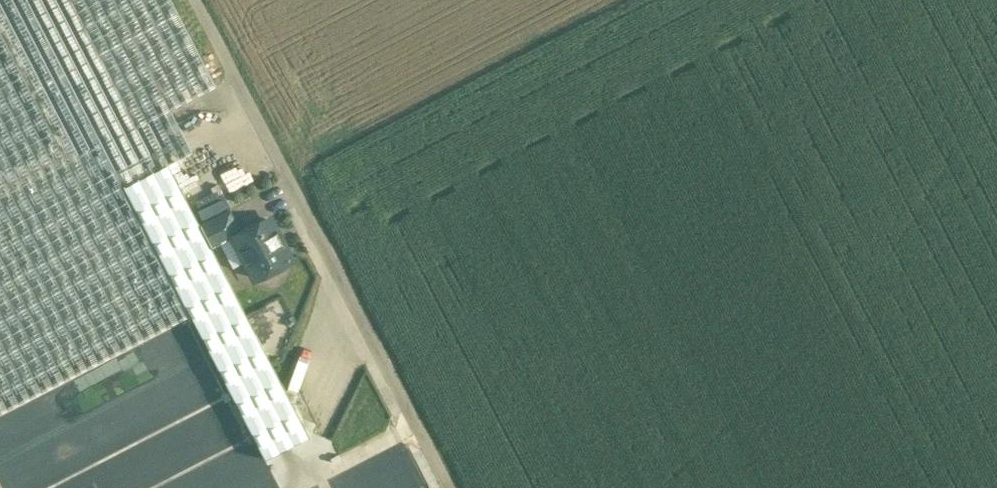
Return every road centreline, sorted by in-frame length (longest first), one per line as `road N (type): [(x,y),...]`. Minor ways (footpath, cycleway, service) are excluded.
road 1 (track): [(455,487),(202,0)]
road 2 (track): [(305,487),(425,428)]

